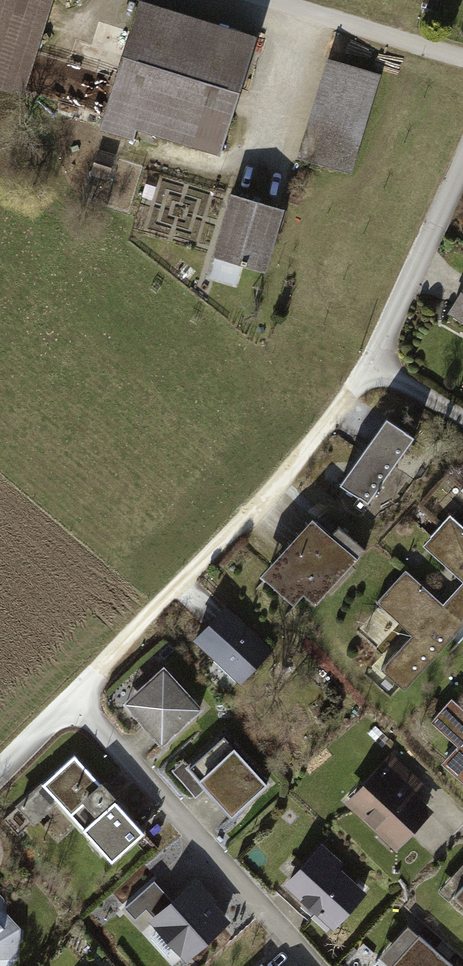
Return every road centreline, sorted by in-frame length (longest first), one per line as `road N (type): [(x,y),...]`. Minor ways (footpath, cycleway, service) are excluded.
road 1 (residential): [(74,698),(281,484),(373,365)]
road 2 (residential): [(314,965),(74,698)]
road 3 (residential): [(373,365),(462,164)]
road 4 (residential): [(462,59),(269,0)]

